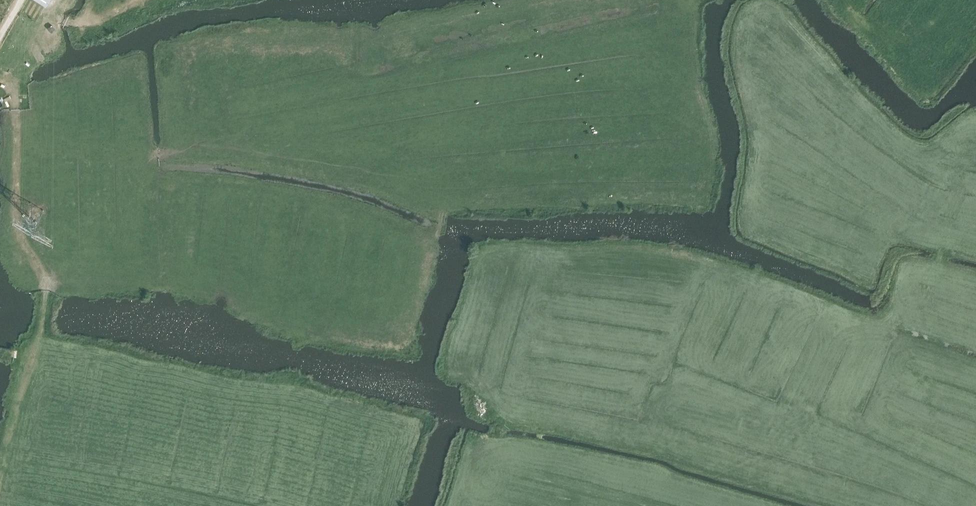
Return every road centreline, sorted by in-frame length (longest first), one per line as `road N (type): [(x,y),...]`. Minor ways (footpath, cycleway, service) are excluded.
road 1 (track): [(144,0),(78,23),(35,18),(15,6),(0,35)]

